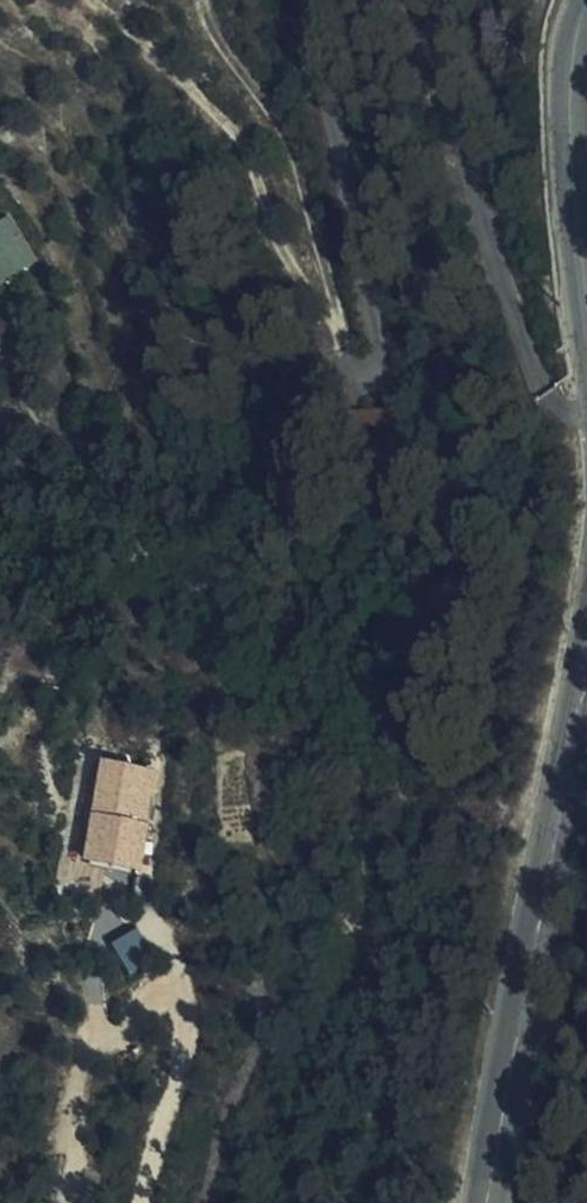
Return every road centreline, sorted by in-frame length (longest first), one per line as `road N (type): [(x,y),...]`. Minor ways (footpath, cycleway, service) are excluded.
road 1 (secondary): [(486,1202),(586,681)]
road 2 (residential): [(586,412),(547,395),(488,262),(431,102),(410,0)]
road 3 (track): [(337,360),(278,242),(244,144),(85,0)]
road 4 (residential): [(313,0),(379,367),(370,378),(351,376),(337,360)]
road 5 (track): [(145,1202),(153,1154),(189,1051),(187,996),(176,955),(153,923)]
road 6 (secondary): [(586,286),(570,100),(586,8)]

